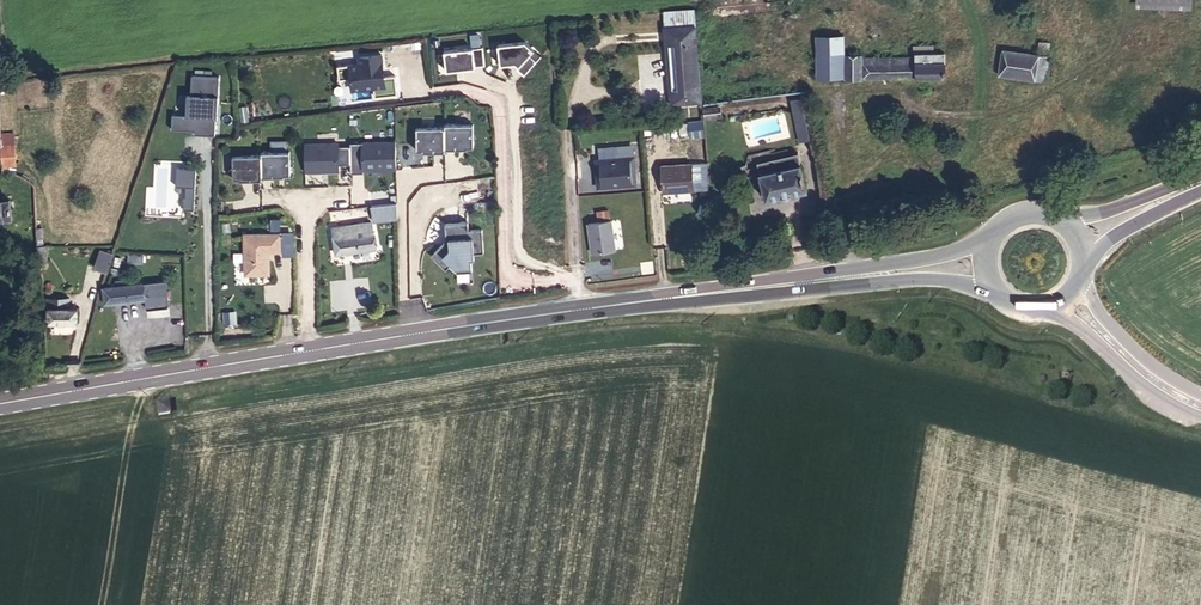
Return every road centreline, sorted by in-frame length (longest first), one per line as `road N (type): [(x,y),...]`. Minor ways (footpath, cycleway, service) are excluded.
road 1 (primary): [(753,289),(0,405)]
road 2 (primary): [(989,234),(953,253),(753,289)]
road 3 (primary): [(753,289),(940,280),(993,293)]
road 4 (tertiary): [(1047,312),(1074,323),(1158,395),(1200,417)]
road 5 (tertiary): [(1200,394),(1126,342),(1085,277)]
road 6 (primary): [(1200,177),(1122,207),(1062,216)]
road 7 (primary): [(1087,264),(1113,238),(1200,192)]

